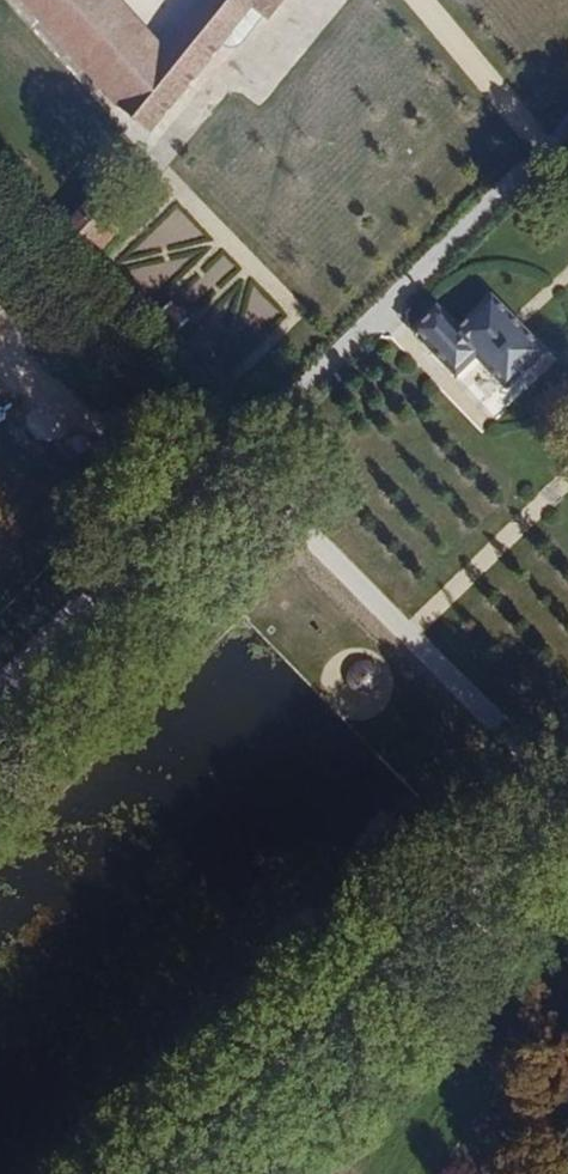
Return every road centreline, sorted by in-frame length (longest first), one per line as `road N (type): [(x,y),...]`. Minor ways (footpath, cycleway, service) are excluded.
road 1 (track): [(0,694),(567,130)]
road 2 (track): [(567,796),(173,1173)]
road 3 (track): [(567,179),(422,0)]

